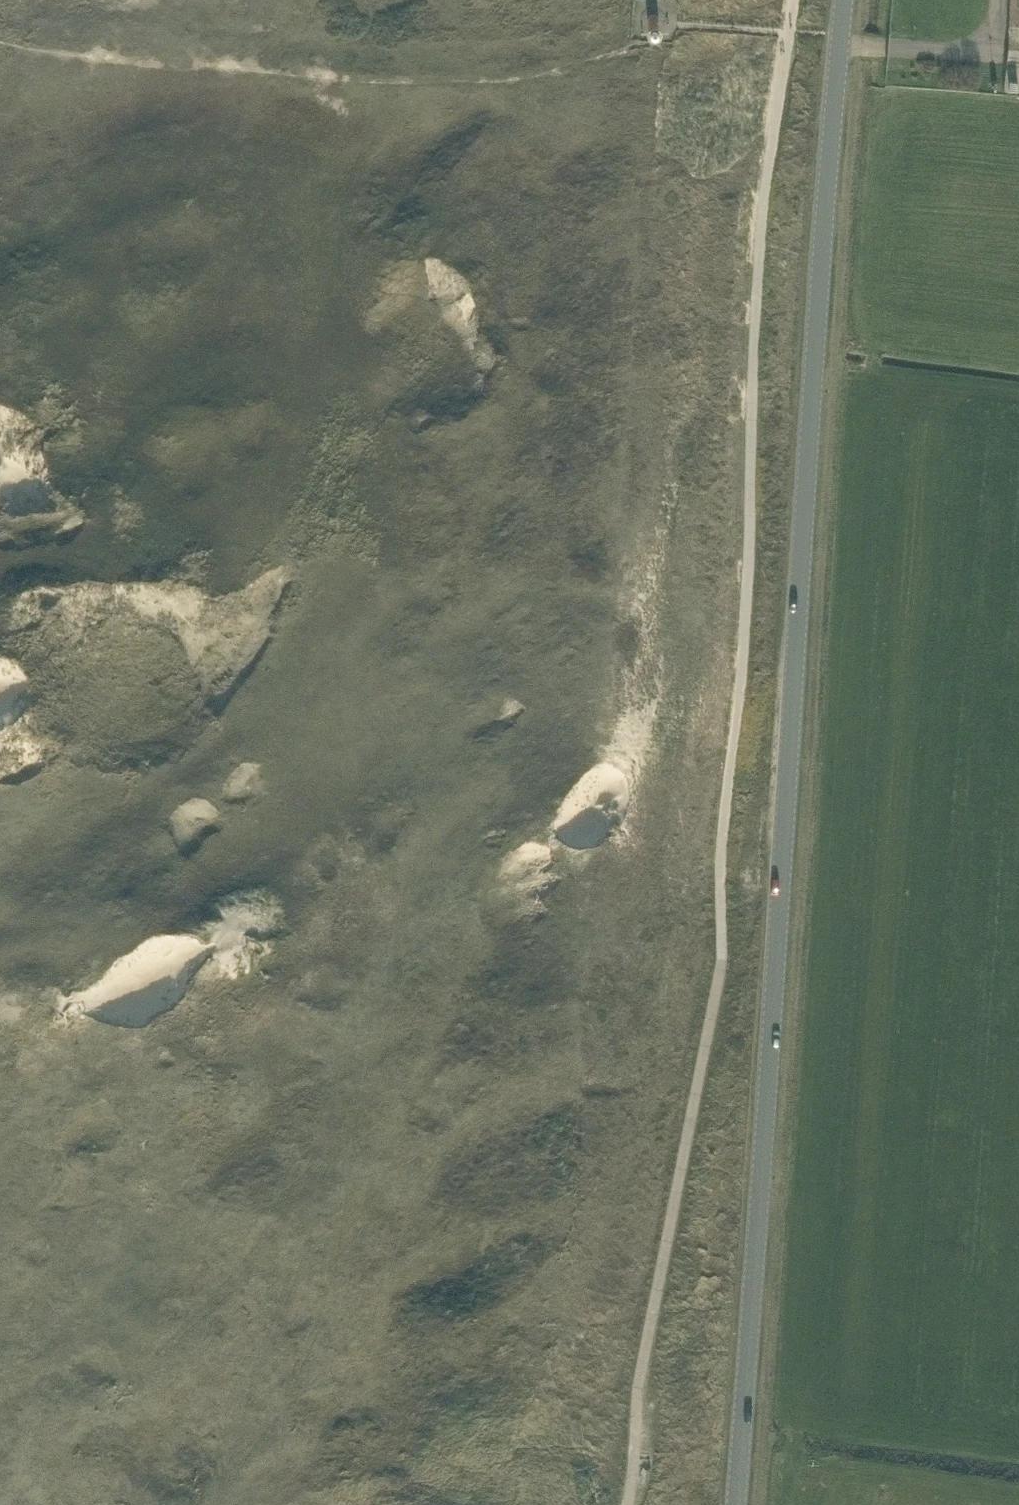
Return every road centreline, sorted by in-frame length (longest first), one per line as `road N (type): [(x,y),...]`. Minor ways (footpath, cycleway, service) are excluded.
road 1 (secondary): [(739,1504),(844,0)]

